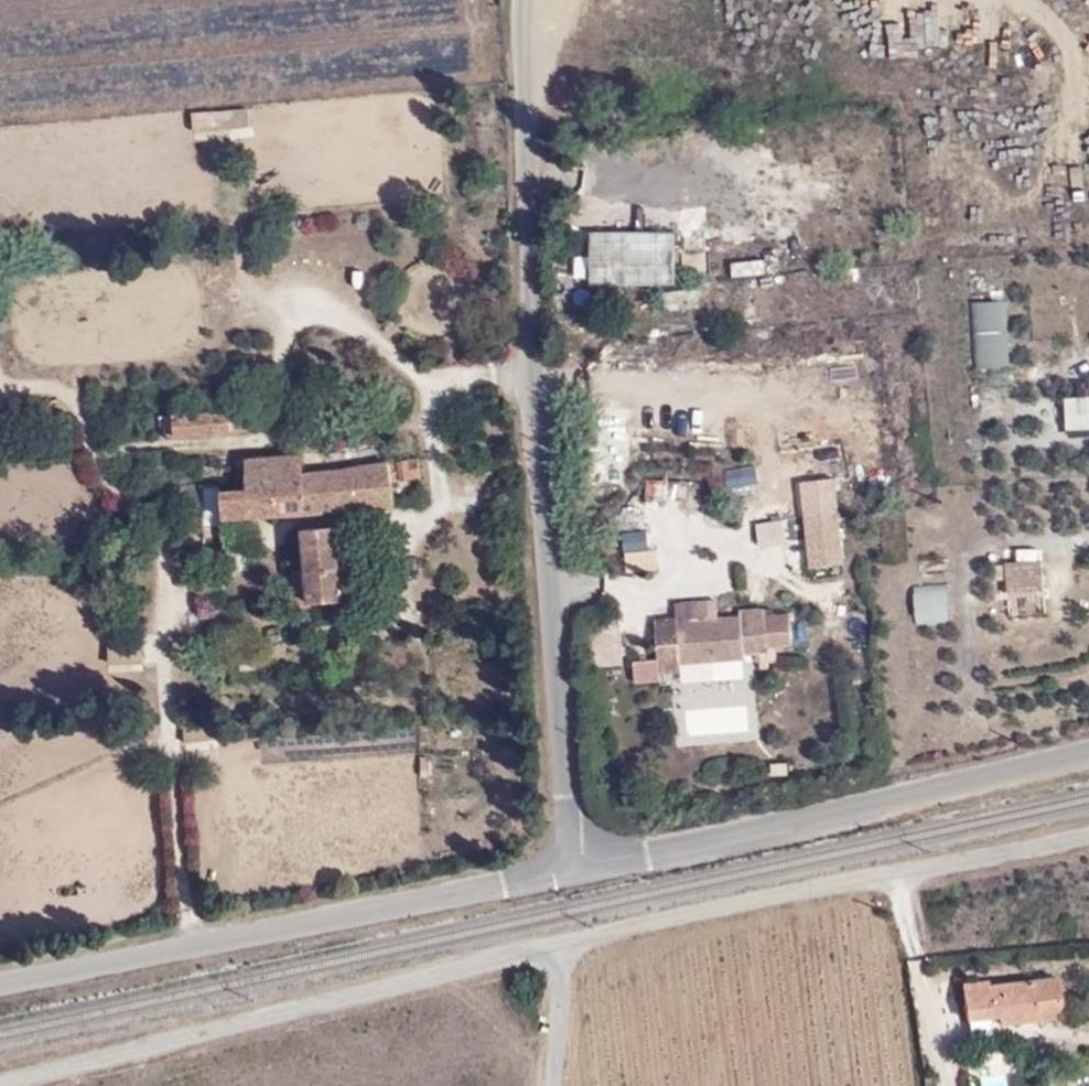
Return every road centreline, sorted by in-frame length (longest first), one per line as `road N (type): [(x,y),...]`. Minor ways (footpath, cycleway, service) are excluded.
road 1 (residential): [(528,0),(534,362),(568,865)]
road 2 (residential): [(0,1082),(570,944)]
road 3 (unclassified): [(568,865),(0,983)]
road 4 (unclassified): [(1088,747),(568,865)]
road 5 (residential): [(570,944),(1088,829)]
road 6 (residential): [(570,944),(552,1085)]

